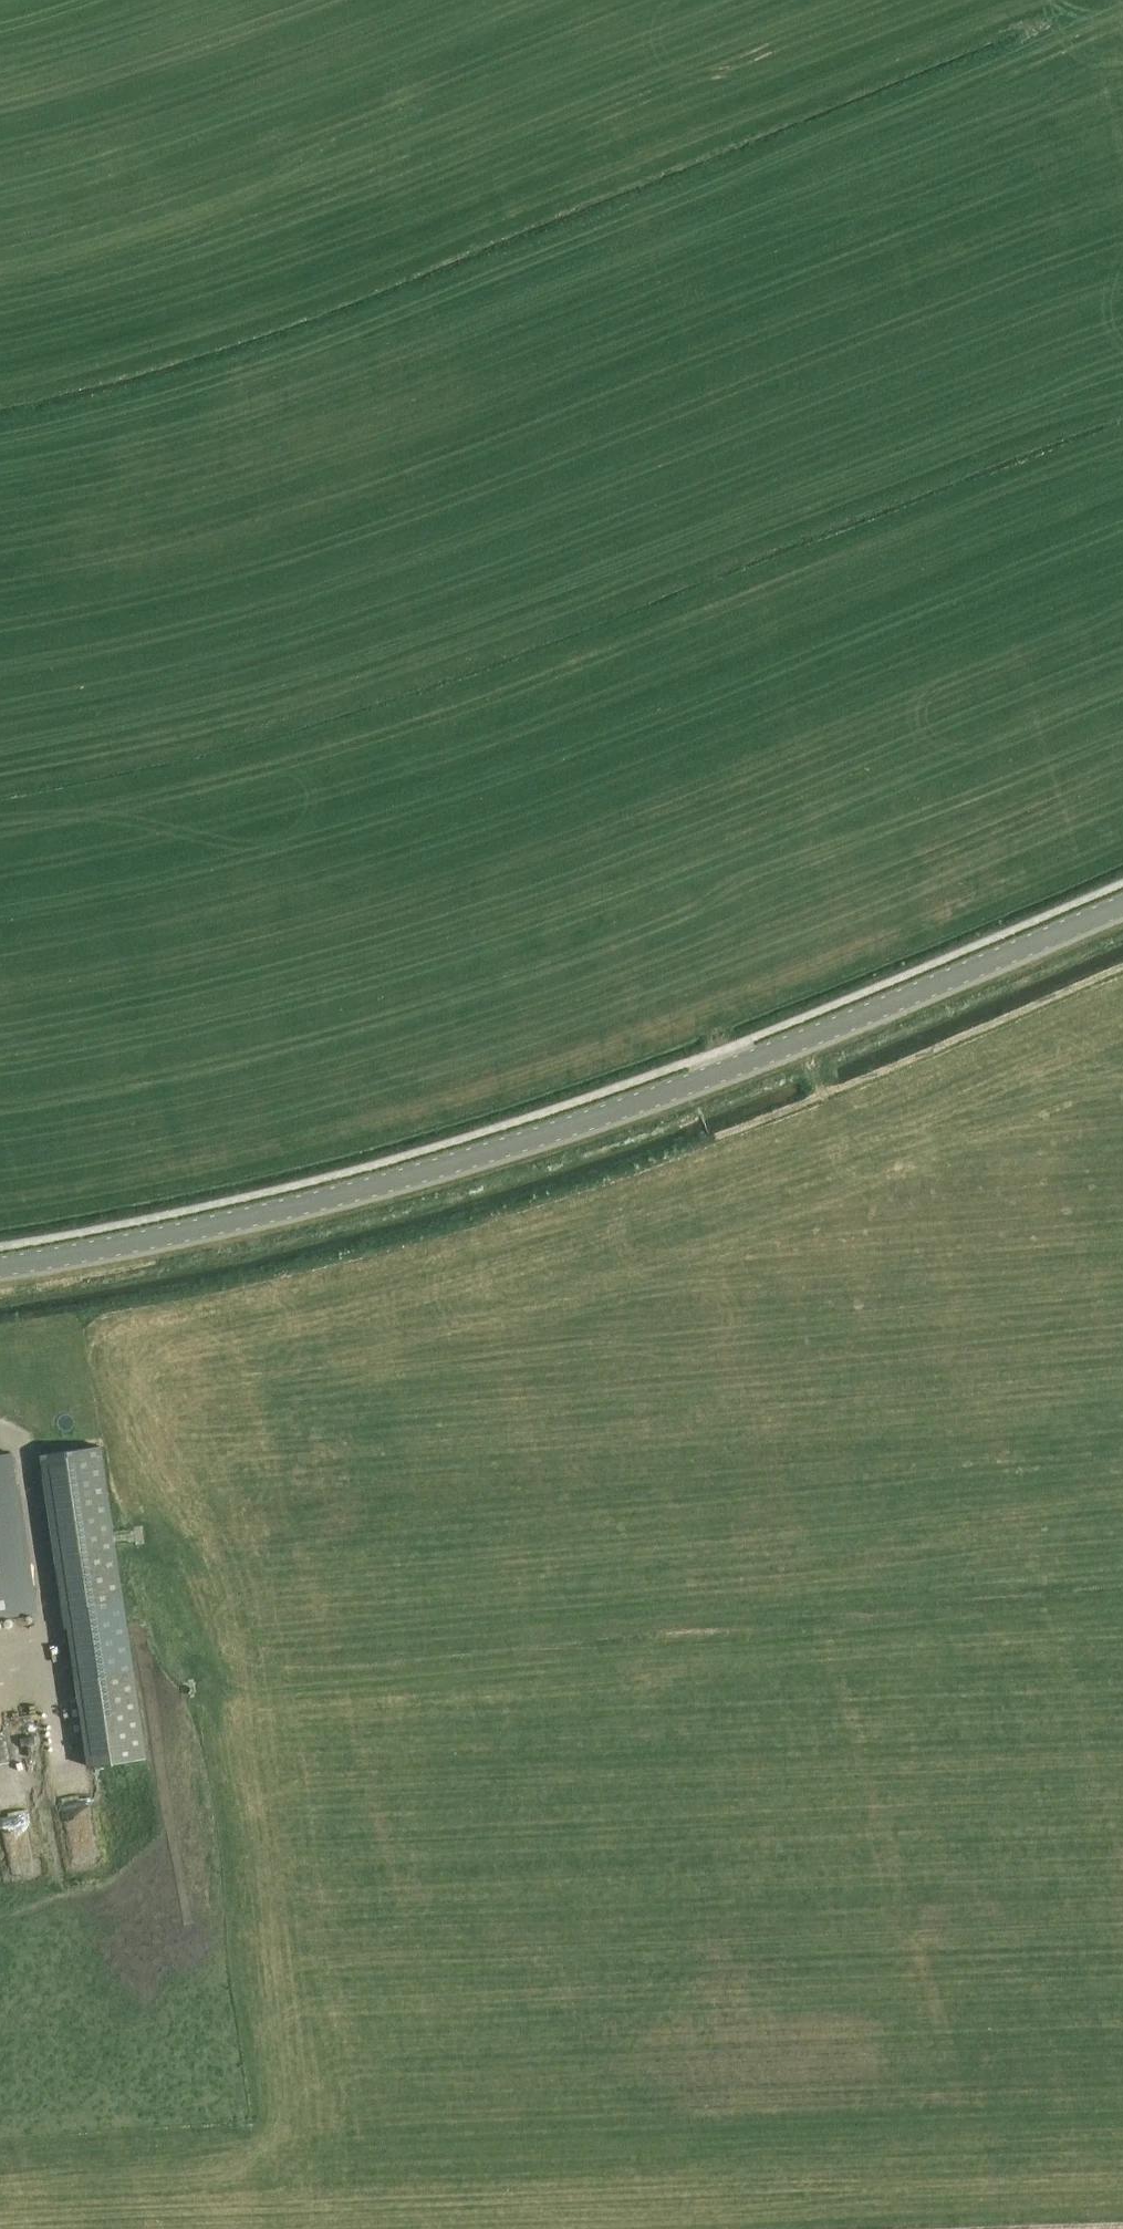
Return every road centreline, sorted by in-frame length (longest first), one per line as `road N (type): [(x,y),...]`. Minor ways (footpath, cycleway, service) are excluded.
road 1 (tertiary): [(0,1265),(204,1227),(487,1150),(663,1092),(1122,904)]

